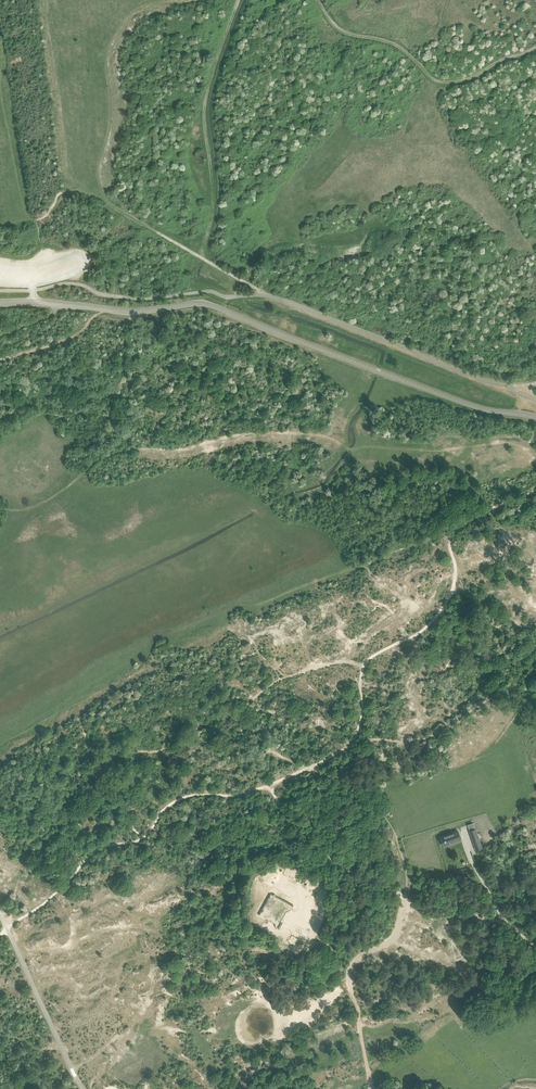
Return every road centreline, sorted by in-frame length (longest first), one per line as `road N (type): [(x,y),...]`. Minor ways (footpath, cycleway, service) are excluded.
road 1 (unclassified): [(535,418),(473,406),(211,305),(127,311),(0,302)]
road 2 (track): [(201,258),(215,200),(208,92),(239,0)]
road 3 (track): [(282,595),(450,533)]
road 4 (track): [(201,258),(82,188)]

